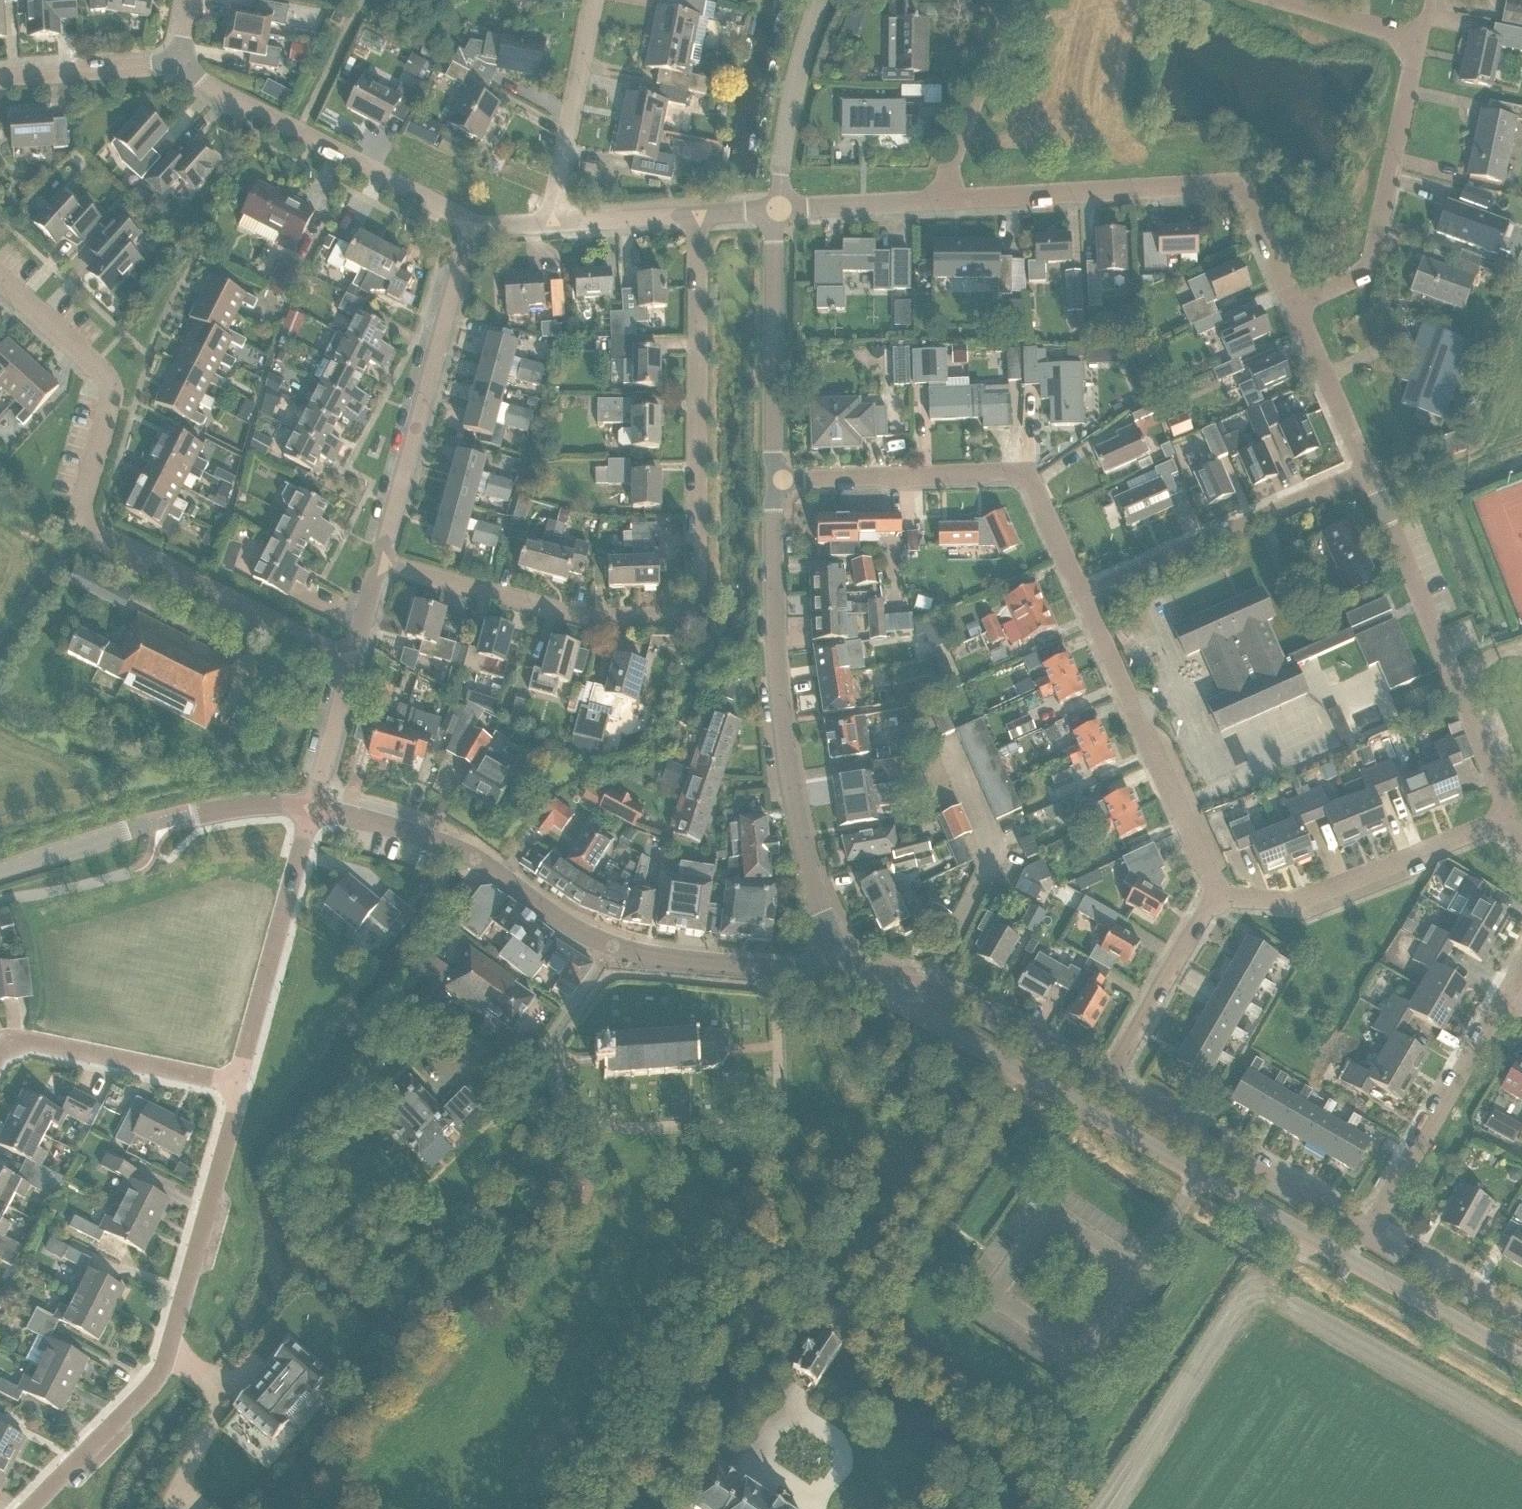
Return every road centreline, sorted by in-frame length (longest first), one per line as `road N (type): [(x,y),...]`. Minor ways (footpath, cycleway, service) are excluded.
road 1 (residential): [(383,564),(588,615),(697,612),(693,214)]
road 2 (tertiary): [(917,993),(925,1019),(1521,1359)]
road 3 (residential): [(351,667),(82,521),(108,384),(0,277)]
road 4 (tertiary): [(838,974),(782,757),(773,616),(782,480)]
road 5 (residential): [(236,1083),(237,1112),(164,1364),(28,1508)]
road 6 (unclassified): [(1298,314),(1256,206),(1228,185),(943,201)]
road 7 (residential): [(1081,603),(1030,481),(782,480)]
road 8 (unclassified): [(1511,817),(1370,472)]
road 9 (unclassified): [(383,564),(469,225)]
road 10 (residential): [(469,225),(178,64)]
road 11 (tertiary): [(608,943),(470,855),(311,807)]
road 12 (residential): [(1214,892),(1081,603)]
road 13 (residential): [(1081,603),(1370,472)]
road 14 (residential): [(1414,44),(1372,265),(1359,287),(1298,314)]
road 15 (residential): [(1214,892),(1295,902),(1511,817)]
road 16 (tertiary): [(1370,1237),(1108,1084)]
road 17 (unclassified): [(311,807),(236,1083)]
road 18 (unclassified): [(1370,1237),(1505,994)]
road 19 (tertiary): [(782,480),(775,456),(777,211)]
road 20 (residential): [(0,1053),(30,1042),(236,1083)]
road 21 (tertiary): [(838,974),(656,959),(608,943)]
road 22 (residential): [(447,1064),(534,1063),(608,943)]
road 23 (residential): [(554,218),(599,0)]
road 24 (residential): [(1108,1084),(1214,892)]
road 25 (tertiary): [(777,211),(796,89),(824,0)]
road 26 (tertiary): [(1108,1084),(946,995),(917,993)]
road 27 (residential): [(943,201),(1014,0)]
road 28 (residential): [(0,76),(178,64)]
road 29 (tertiary): [(1521,1329),(1370,1237)]
road 30 (unclassified): [(1370,472),(1298,314)]
road 31 (tertiary): [(0,873),(161,822)]
road 32 (unclassified): [(943,201),(777,211)]
road 33 (tertiary): [(311,807),(247,806),(161,822)]
road 34 (residential): [(1274,0),(1414,44)]
road 35 (unclassified): [(311,807),(351,667)]
road 36 (unclassified): [(554,218),(693,214)]

